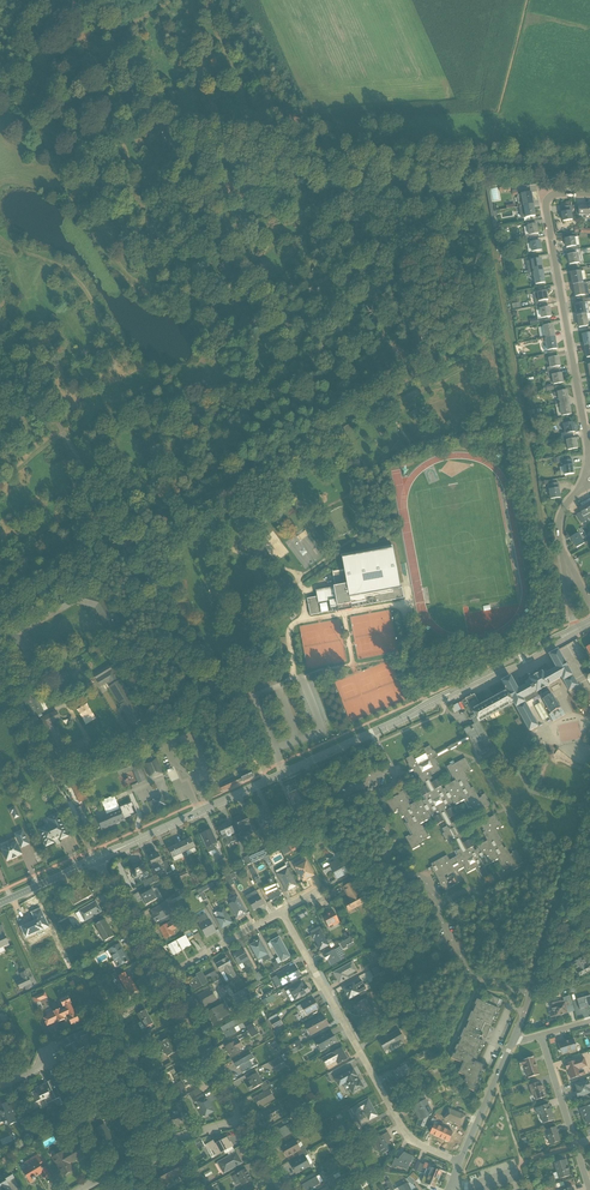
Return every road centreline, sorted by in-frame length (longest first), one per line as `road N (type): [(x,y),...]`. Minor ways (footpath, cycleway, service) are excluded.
road 1 (secondary): [(575,630),(96,859)]
road 2 (track): [(559,534),(545,537),(476,168)]
road 3 (residential): [(284,911),(406,1135),(459,1163)]
road 4 (residential): [(589,193),(552,194),(545,207),(589,464)]
road 5 (residential): [(514,1038),(589,795)]
road 6 (residential): [(242,1120),(171,1139),(79,1189)]
road 7 (residential): [(163,978),(242,1120)]
road 8 (residential): [(163,978),(284,911)]
road 9 (track): [(476,168),(338,166)]
road 10 (residential): [(96,859),(163,978)]
road 11 (residential): [(459,1163),(514,1038)]

